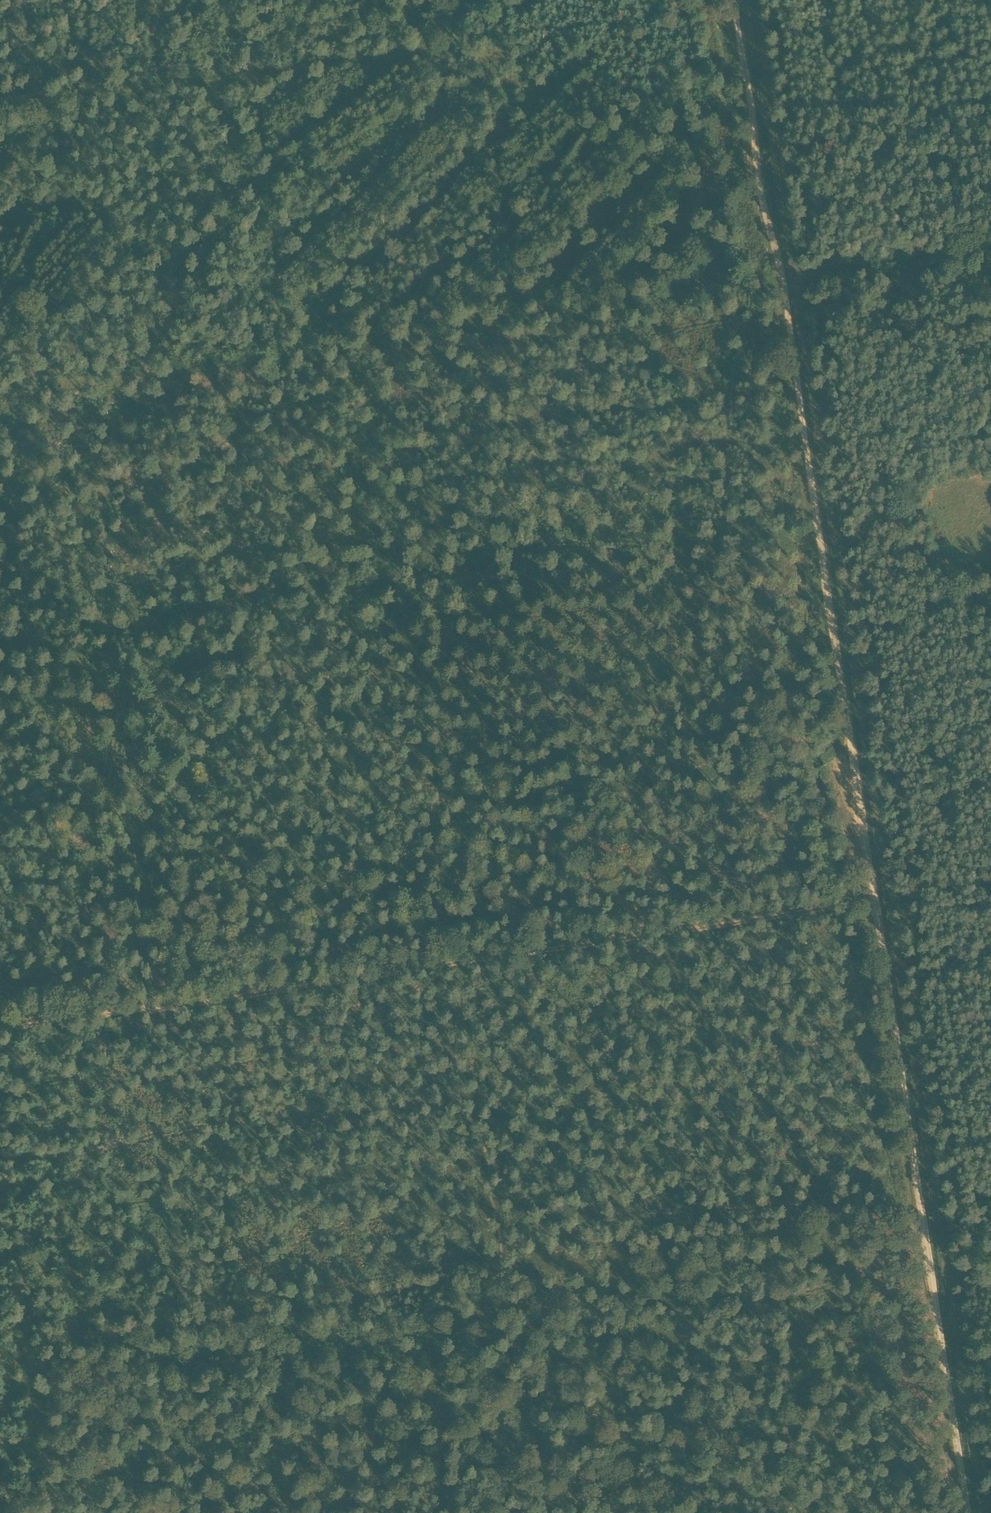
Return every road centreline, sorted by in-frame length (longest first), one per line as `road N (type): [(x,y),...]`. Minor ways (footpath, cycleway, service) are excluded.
road 1 (track): [(726,0),(780,290),(968,1512)]
road 2 (track): [(0,1034),(874,899)]
road 3 (track): [(464,0),(432,38),(409,51),(253,74),(282,365)]
road 4 (track): [(780,290),(282,365)]
road 5 (track): [(0,111),(253,74)]

